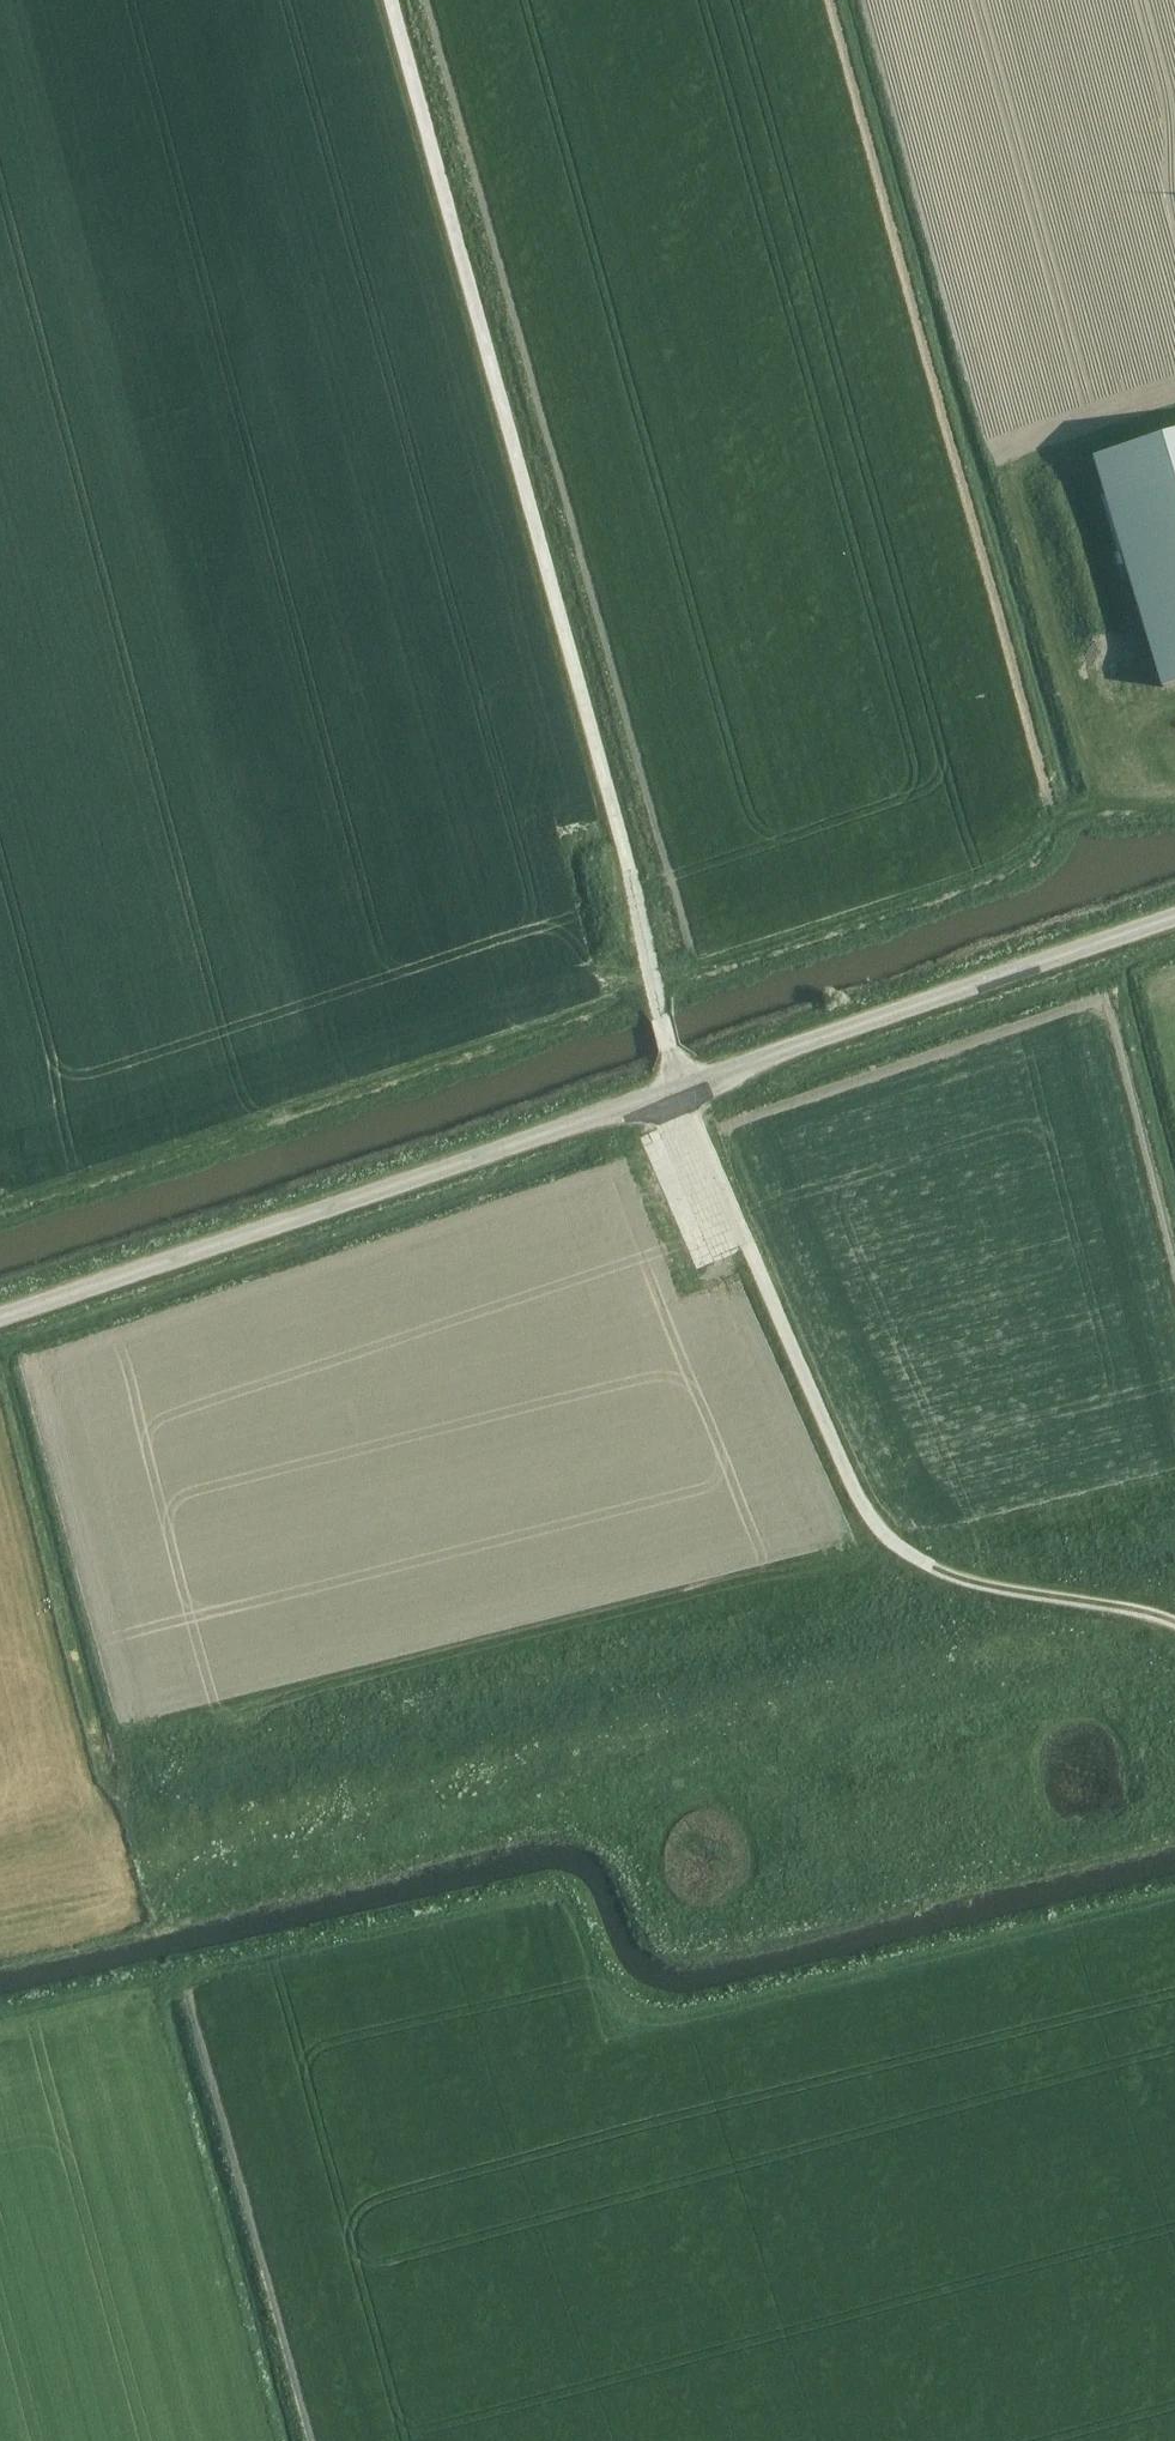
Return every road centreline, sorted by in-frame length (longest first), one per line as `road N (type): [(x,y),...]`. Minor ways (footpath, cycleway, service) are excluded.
road 1 (unclassified): [(0,1313),(1174,914)]

